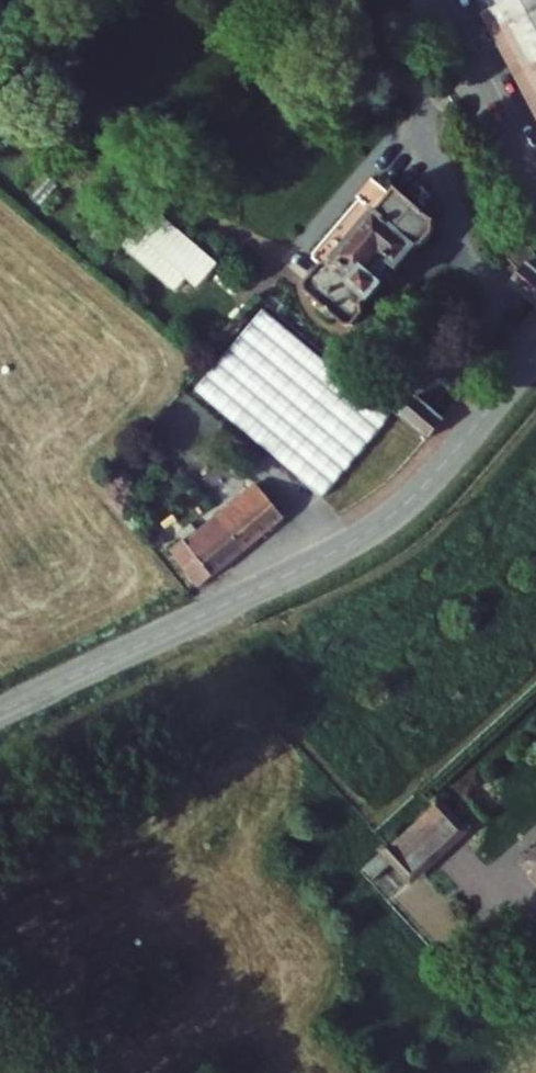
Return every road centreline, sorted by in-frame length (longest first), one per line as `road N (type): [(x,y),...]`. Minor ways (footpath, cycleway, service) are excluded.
road 1 (tertiary): [(535,358),(434,478),(366,536),(0,715)]
road 2 (unclassified): [(436,0),(535,187)]

